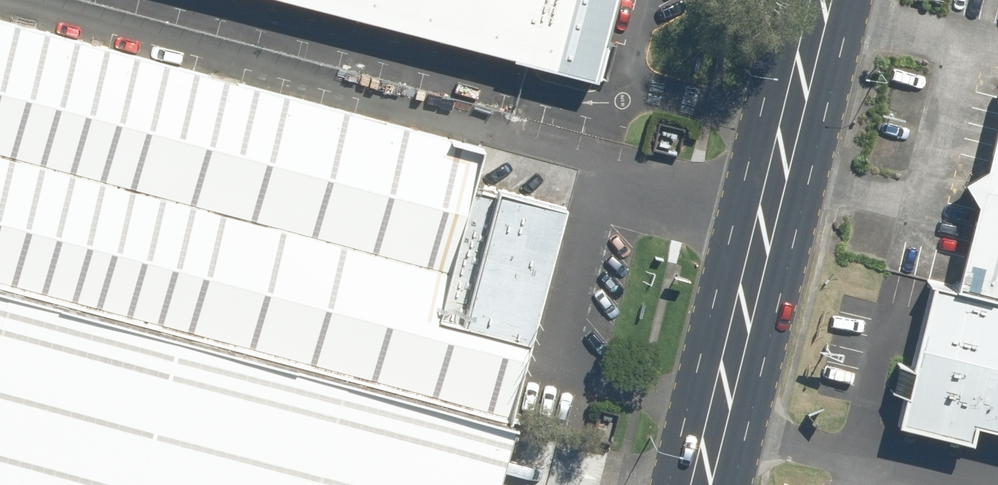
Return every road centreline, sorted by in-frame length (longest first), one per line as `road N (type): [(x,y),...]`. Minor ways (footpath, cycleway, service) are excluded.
road 1 (primary): [(701,484),(803,0)]

